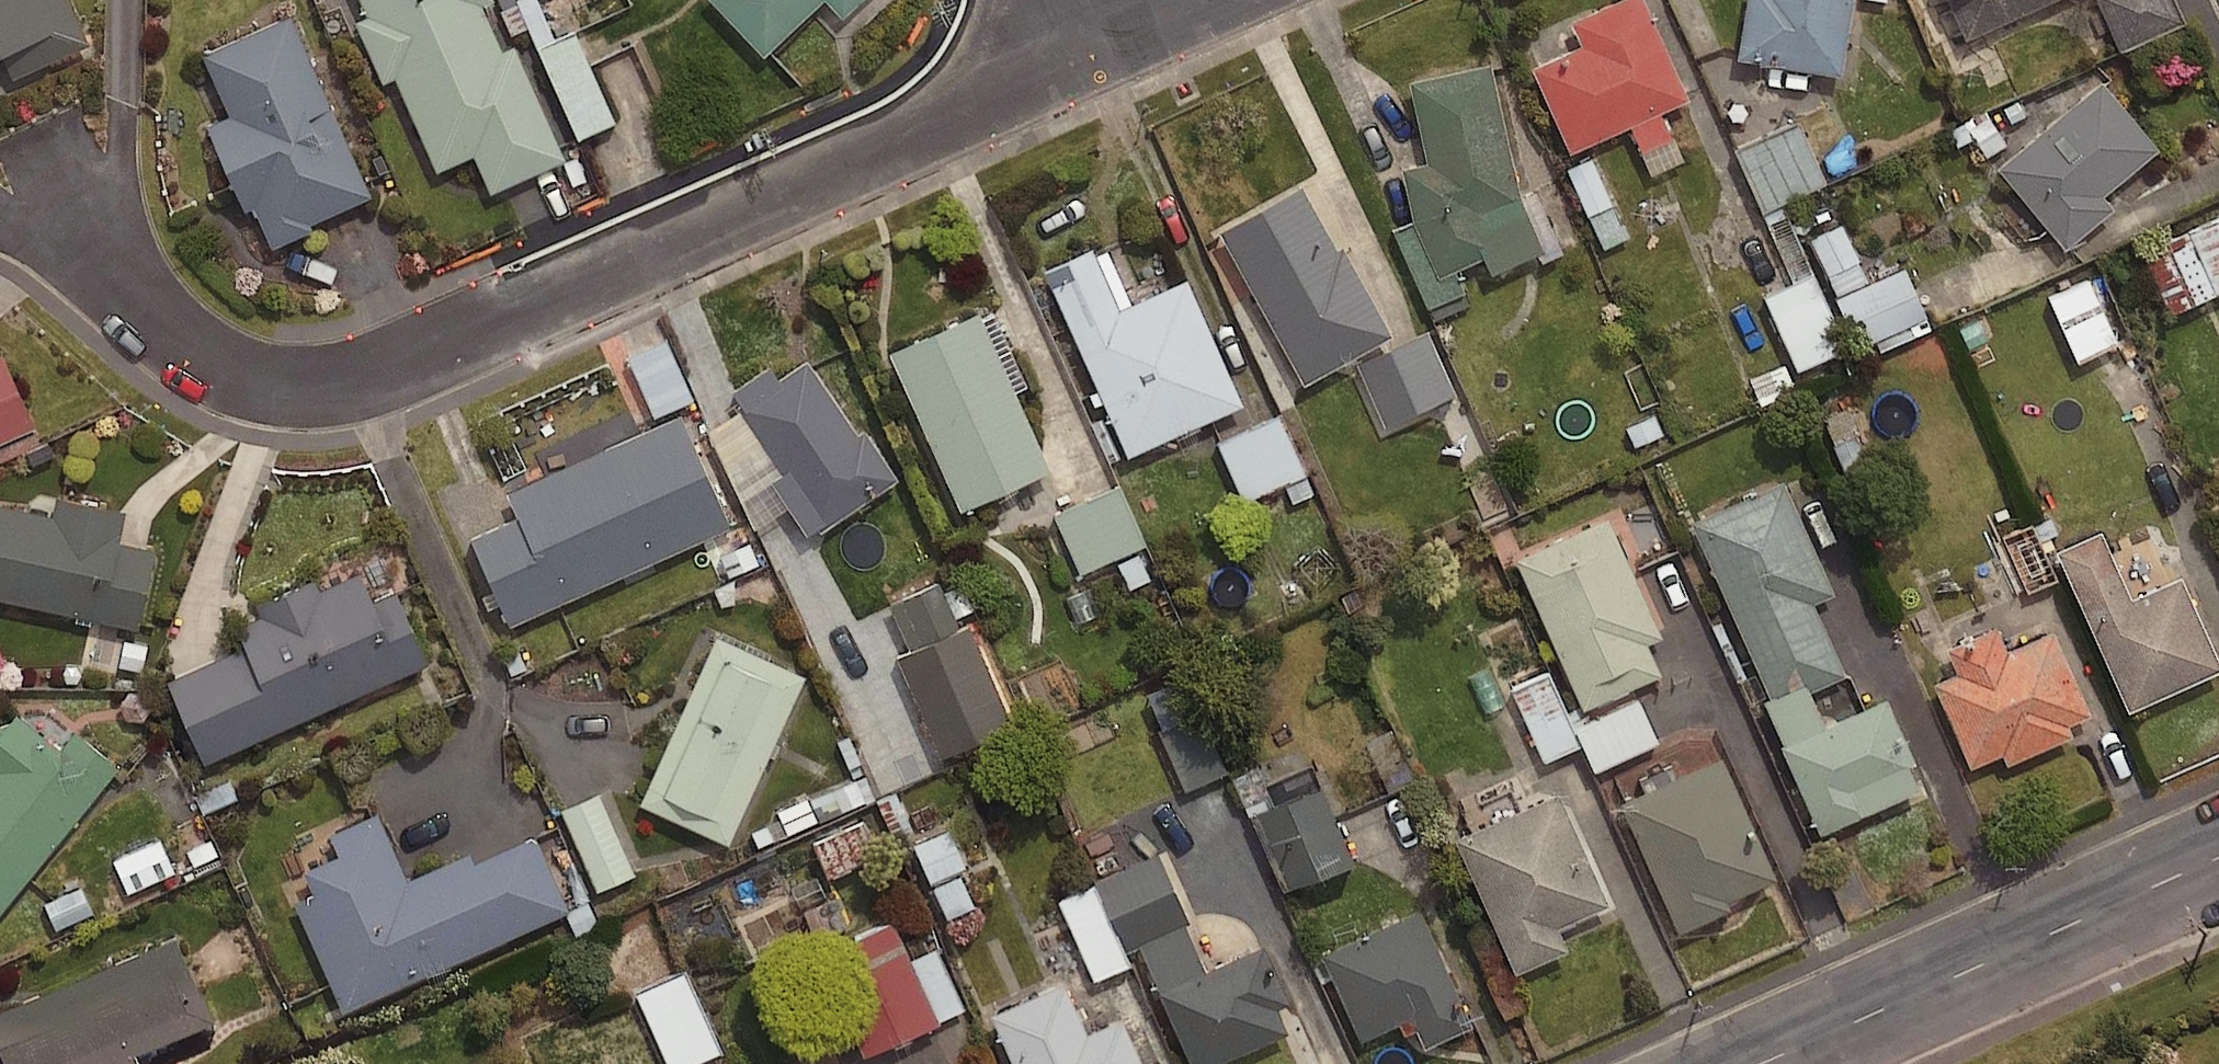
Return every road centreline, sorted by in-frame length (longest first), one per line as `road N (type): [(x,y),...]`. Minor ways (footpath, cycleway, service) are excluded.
road 1 (residential): [(1074,63),(333,384),(256,380),(178,346),(112,284),(58,170)]
road 2 (secondary): [(1757,1063),(2218,857)]
road 3 (residential): [(1216,0),(1074,63)]

